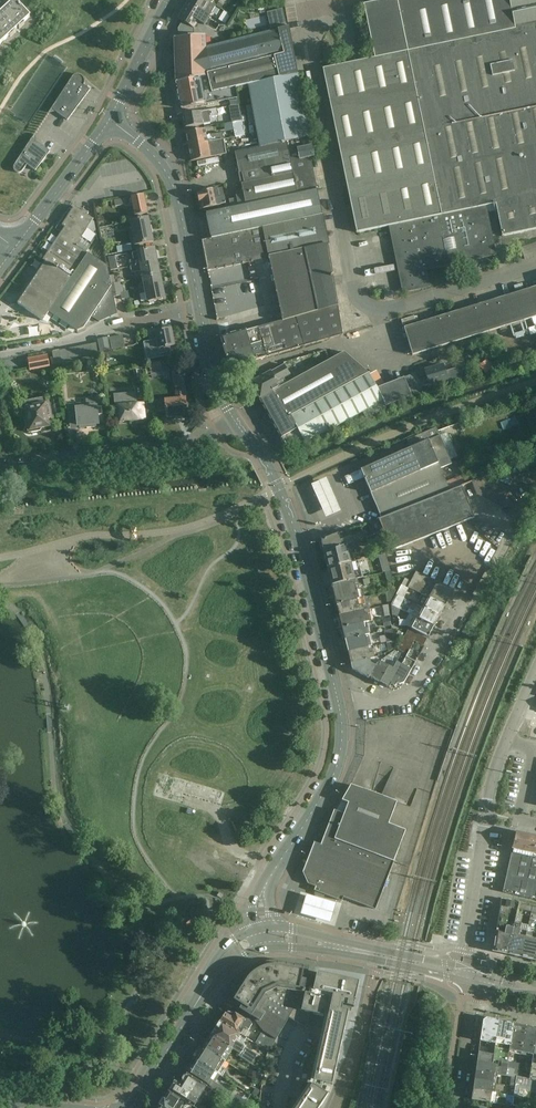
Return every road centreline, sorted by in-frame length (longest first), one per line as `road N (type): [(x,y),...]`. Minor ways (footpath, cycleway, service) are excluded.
road 1 (secondary): [(337,704),(298,540),(263,459),(234,421)]
road 2 (unclassified): [(466,967),(486,812),(507,741)]
road 3 (residential): [(0,468),(170,451),(217,432)]
road 4 (secondary): [(200,309),(168,176),(109,122)]
road 5 (secondary): [(266,947),(332,951),(471,983)]
road 6 (unclassified): [(0,355),(200,309)]
road 7 (unclassified): [(337,704),(394,701),(405,693),(468,578)]
road 8 (secondary): [(466,967),(272,927)]
road 9 (secondary): [(269,876),(328,784),(340,740),(337,704)]
road 10 (secondary): [(15,248),(109,122)]
road 11 (tertiary): [(109,122),(170,0)]
road 12 (residential): [(455,1107),(471,983)]

